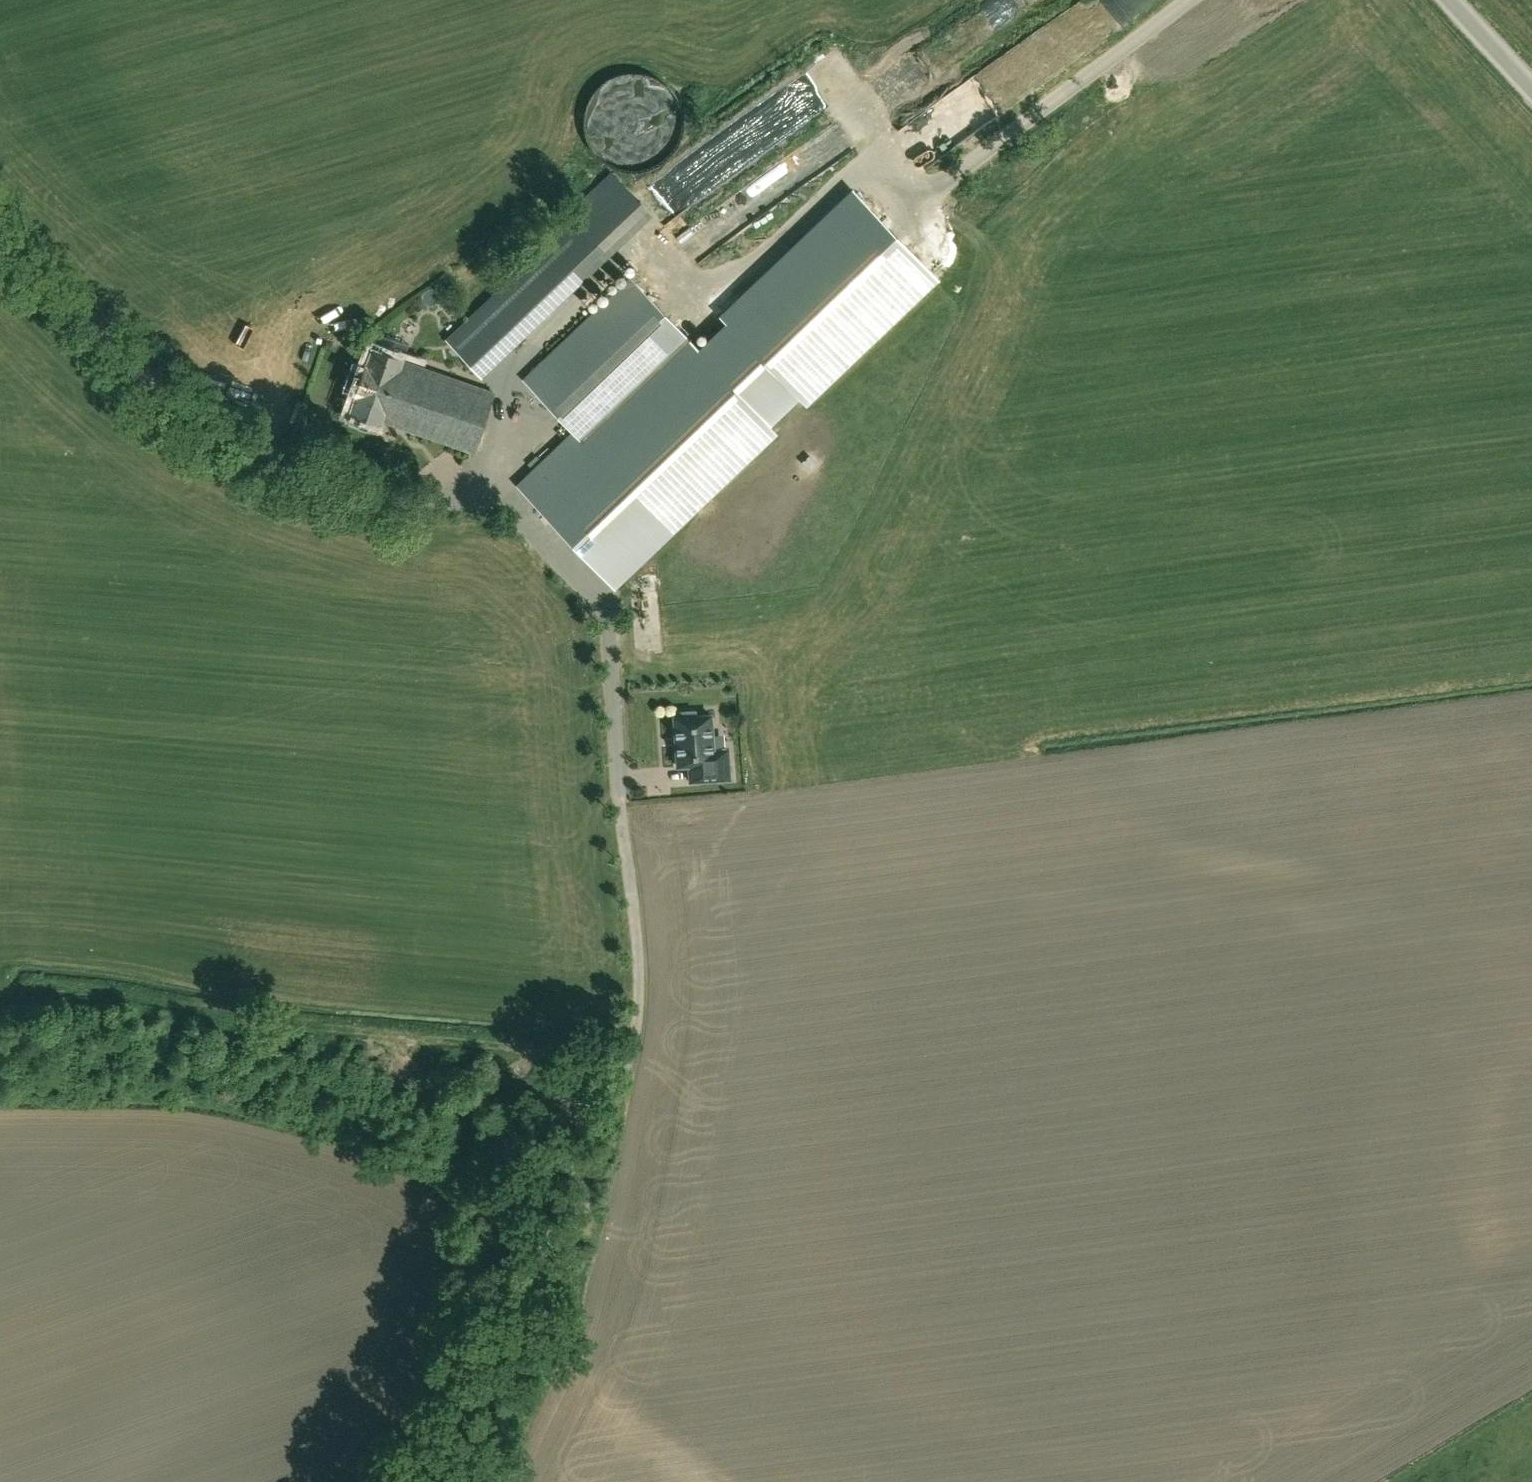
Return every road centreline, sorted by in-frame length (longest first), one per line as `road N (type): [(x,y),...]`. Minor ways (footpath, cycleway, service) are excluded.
road 1 (track): [(404,1481),(579,1214),(624,1054),(636,962),(619,801)]
road 2 (unclassified): [(1531,94),(1448,0)]

